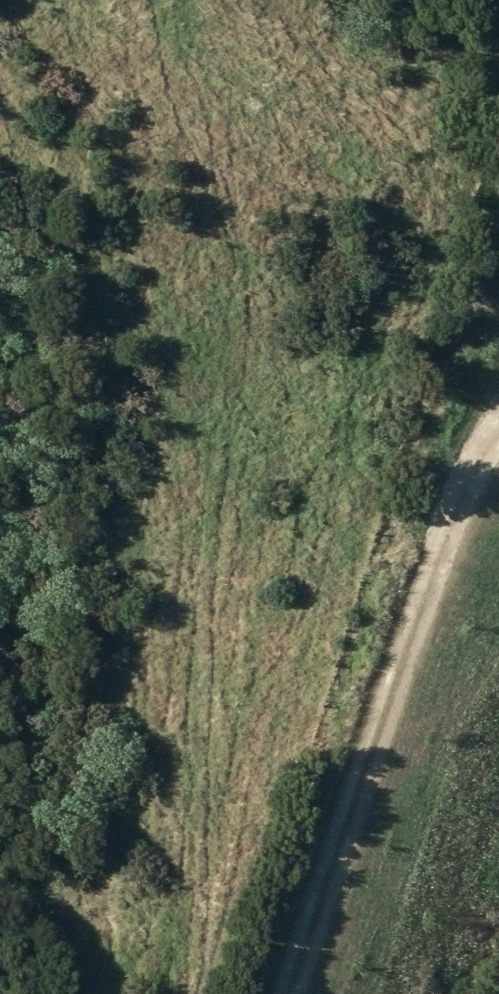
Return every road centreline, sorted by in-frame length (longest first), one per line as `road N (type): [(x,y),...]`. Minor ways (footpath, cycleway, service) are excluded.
road 1 (track): [(304,0),(383,191),(331,569),(206,993)]
road 2 (track): [(299,993),(498,402)]

